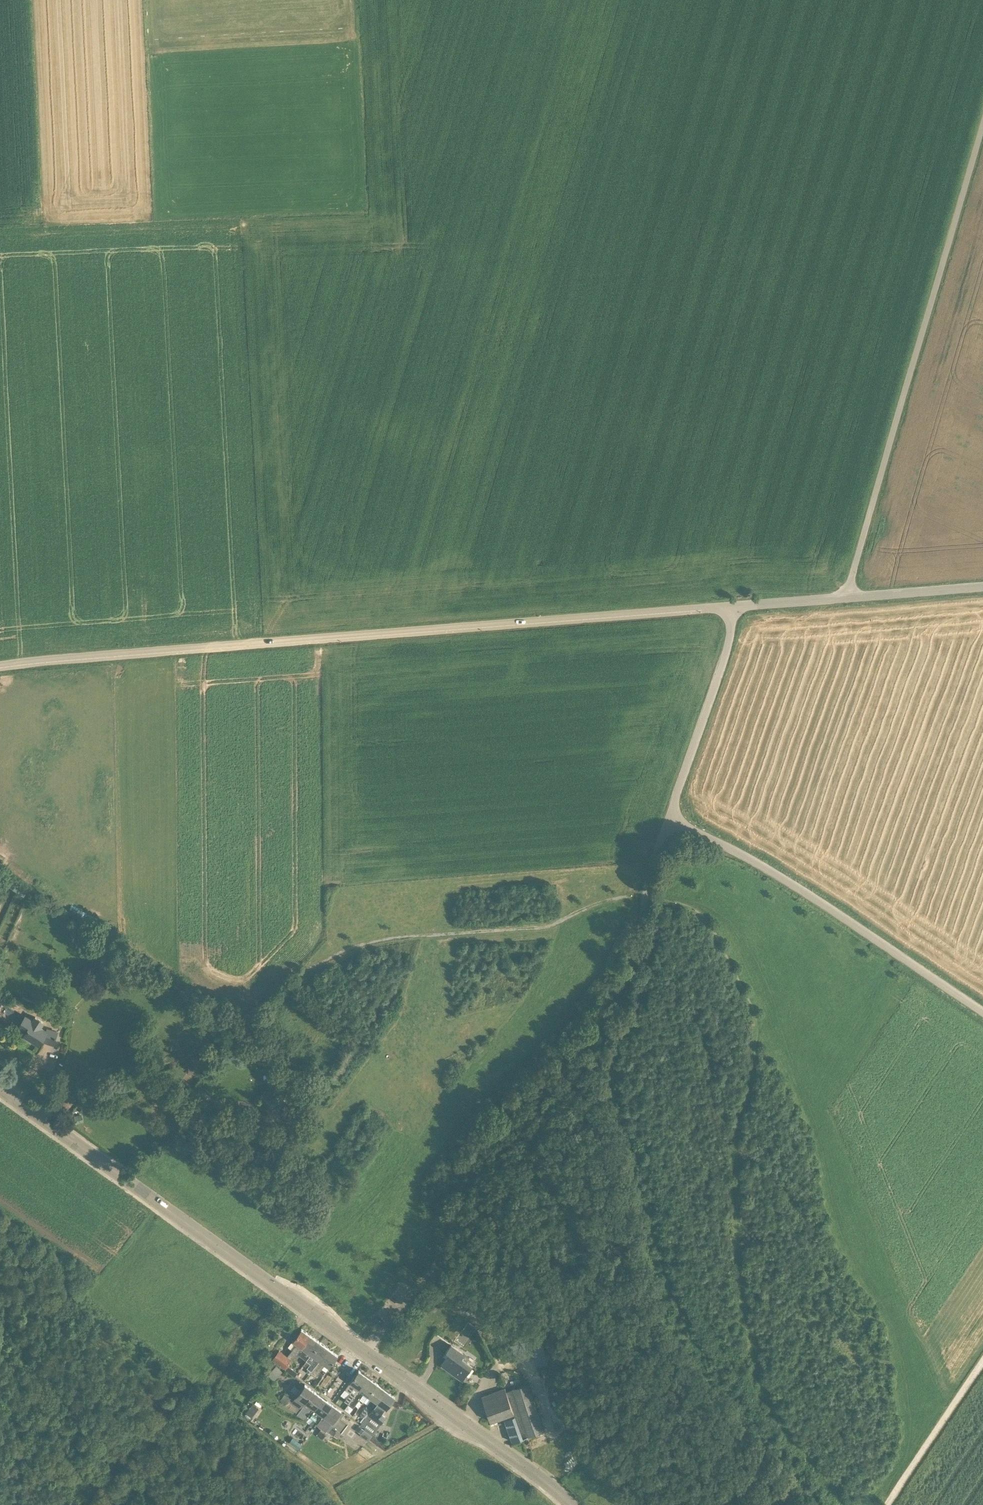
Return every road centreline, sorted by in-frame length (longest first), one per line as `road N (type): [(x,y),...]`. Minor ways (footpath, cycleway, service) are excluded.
road 1 (unclassified): [(0,667),(982,587)]
road 2 (track): [(845,598),(982,120)]
road 3 (tertiary): [(368,1355),(0,1088)]
road 4 (track): [(444,1252),(482,1154),(608,1010),(635,953),(645,898)]
road 5 (track): [(982,1014),(773,874),(668,820)]
road 6 (tertiary): [(573,1504),(368,1355)]
road 7 (track): [(668,820),(725,656),(732,607)]
road 8 (track): [(982,1363),(887,1504)]
road 9 (unclassified): [(368,1355),(444,1252)]

